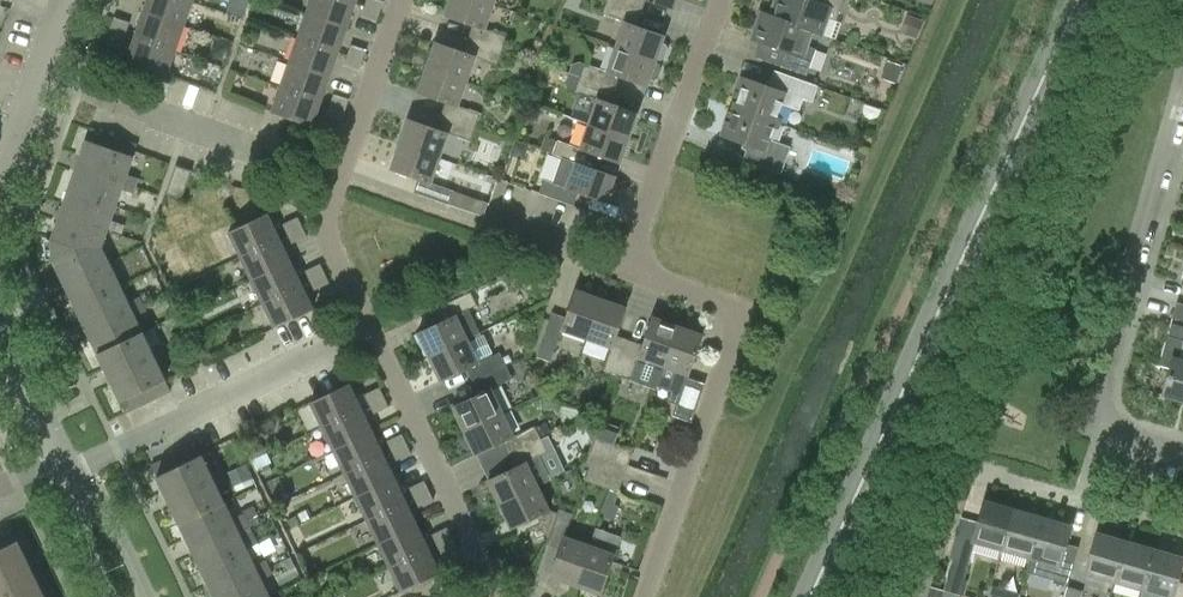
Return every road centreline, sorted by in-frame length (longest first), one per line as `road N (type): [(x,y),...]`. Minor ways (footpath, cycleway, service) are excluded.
road 1 (tertiary): [(811,596),(1078,0)]
road 2 (residential): [(628,267),(733,308),(740,322),(645,596)]
road 3 (residential): [(1182,451),(1110,430),(1100,411),(1182,113)]
road 4 (residential): [(364,330),(323,234),(401,0)]
road 5 (residential): [(70,472),(364,330)]
road 6 (residential): [(497,596),(364,330)]
road 7 (residential): [(721,0),(628,267)]
road 8 (residential): [(16,138),(66,0)]
road 9 (residential): [(63,457),(0,329)]
road 10 (residential): [(496,222),(628,267)]

